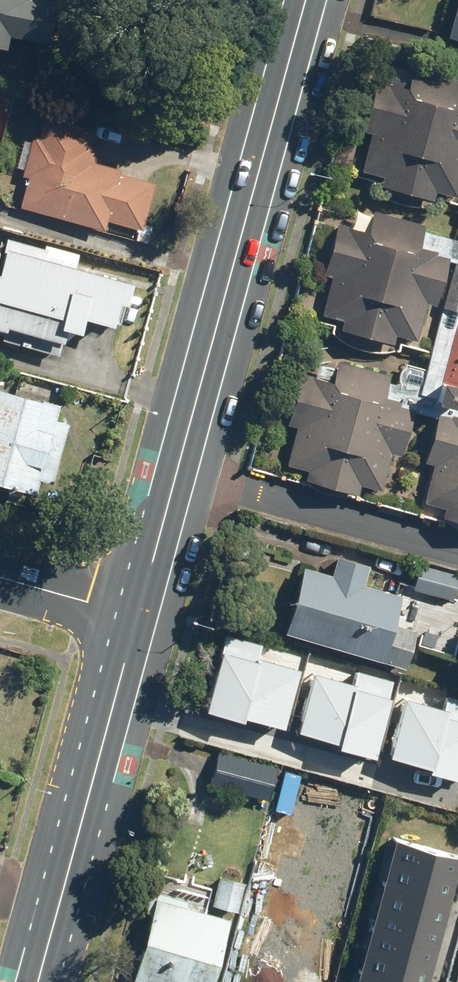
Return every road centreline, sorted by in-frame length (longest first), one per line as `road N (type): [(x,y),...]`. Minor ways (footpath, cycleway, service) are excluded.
road 1 (primary): [(302,0),(138,617)]
road 2 (primary): [(138,617),(39,981)]
road 3 (residential): [(0,579),(138,617)]

